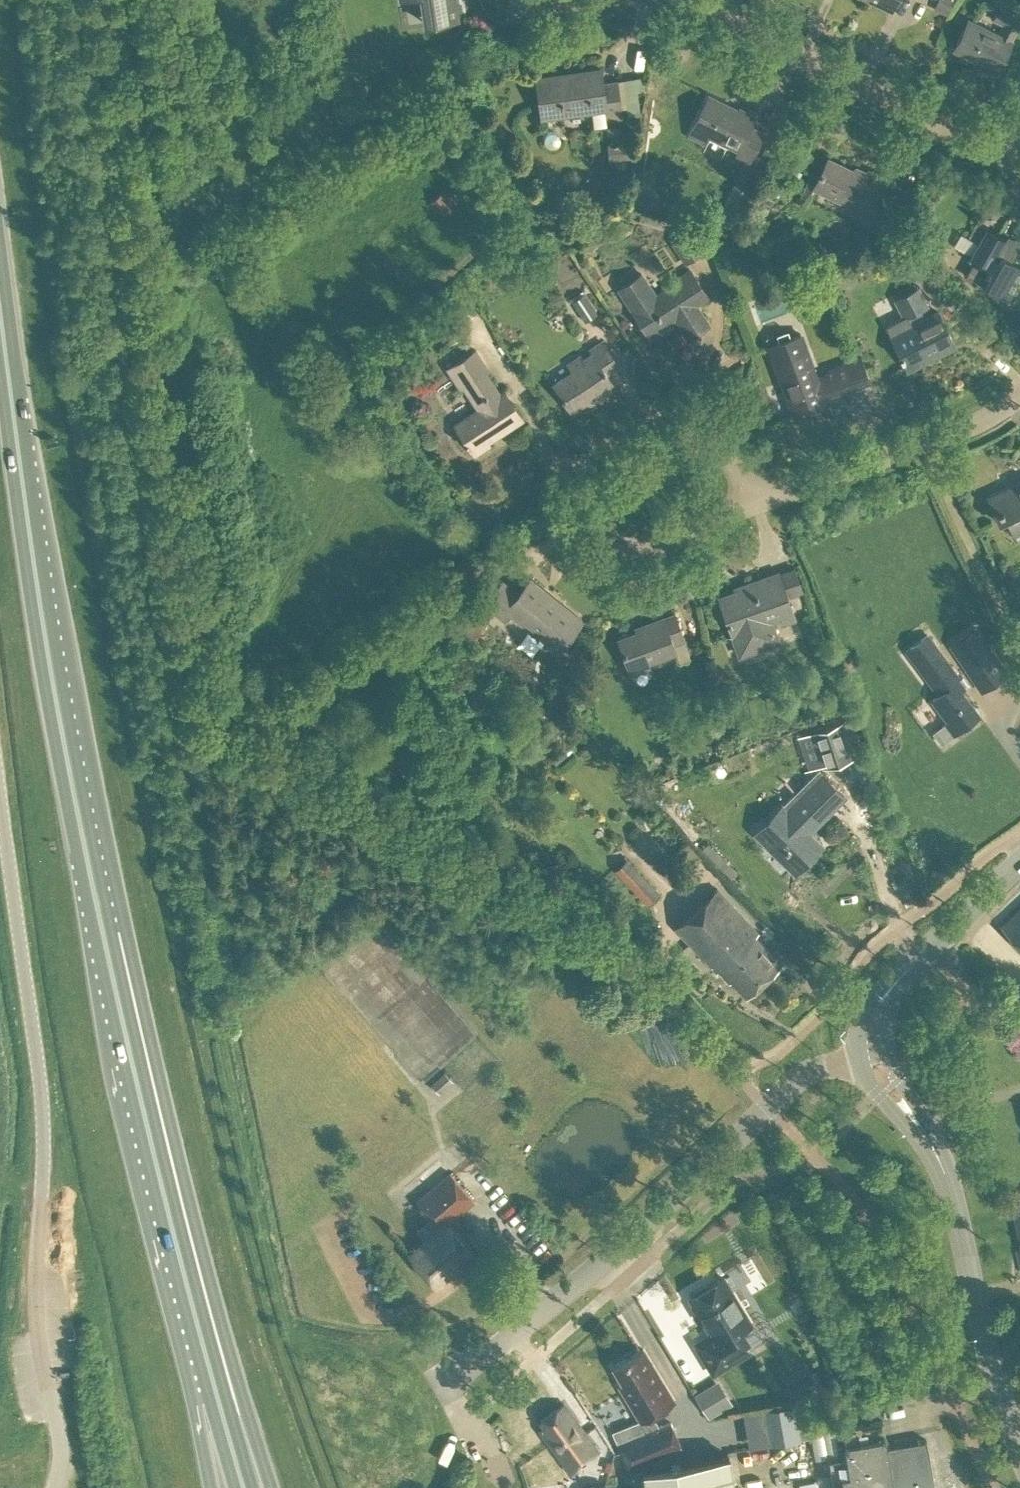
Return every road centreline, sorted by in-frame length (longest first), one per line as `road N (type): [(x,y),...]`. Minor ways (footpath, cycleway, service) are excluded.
road 1 (unclassified): [(0,784),(38,1055),(35,1293),(60,1446),(53,1487)]
road 2 (trunk): [(0,310),(51,670),(102,928)]
road 3 (trunk): [(271,1487),(102,928)]
road 4 (residential): [(444,1385),(534,1319),(806,1072),(872,1053)]
road 5 (trunk): [(102,928),(216,1398)]
road 6 (tertiary): [(1019,1447),(992,1376),(952,1203),(927,1141),(872,1053)]
road 7 (residential): [(1005,155),(682,0)]
road 8 (residential): [(753,502),(628,547),(599,517),(601,501),(694,441),(713,438),(723,446)]
road 9 (residential): [(1019,390),(993,412),(753,502)]
road 10 (tertiary): [(872,1053),(870,1026),(881,998),(1019,859)]

